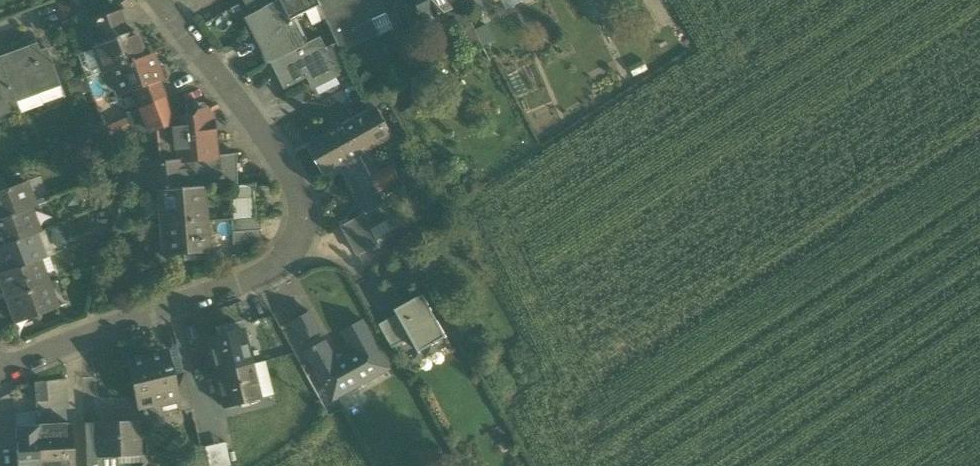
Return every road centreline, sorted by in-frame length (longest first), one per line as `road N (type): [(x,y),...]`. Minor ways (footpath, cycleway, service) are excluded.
road 1 (residential): [(0,366),(288,267),(311,211),(173,15)]

